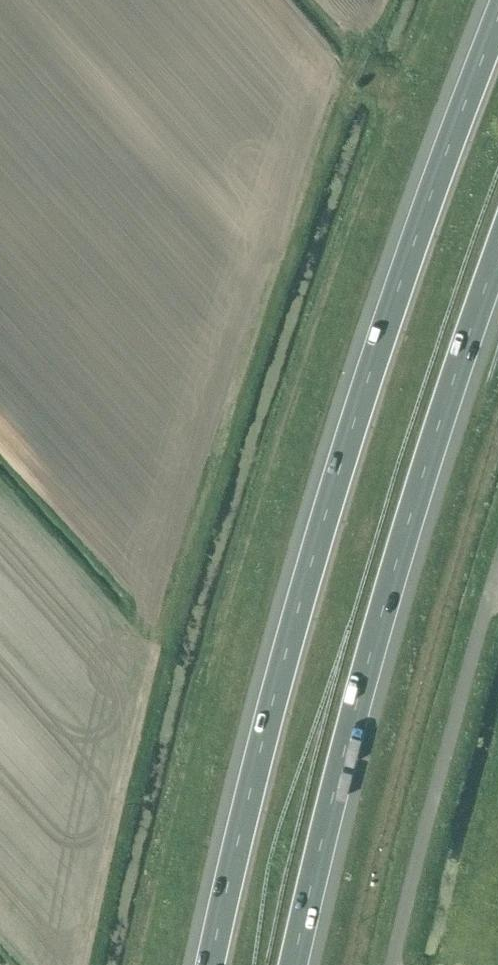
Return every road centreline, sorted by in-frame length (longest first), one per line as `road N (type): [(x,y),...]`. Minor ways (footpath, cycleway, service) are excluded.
road 1 (motorway): [(497,13),(332,505),(205,964)]
road 2 (motorway): [(304,964),(410,561),(497,287)]
road 3 (unclassified): [(392,964),(497,566)]

